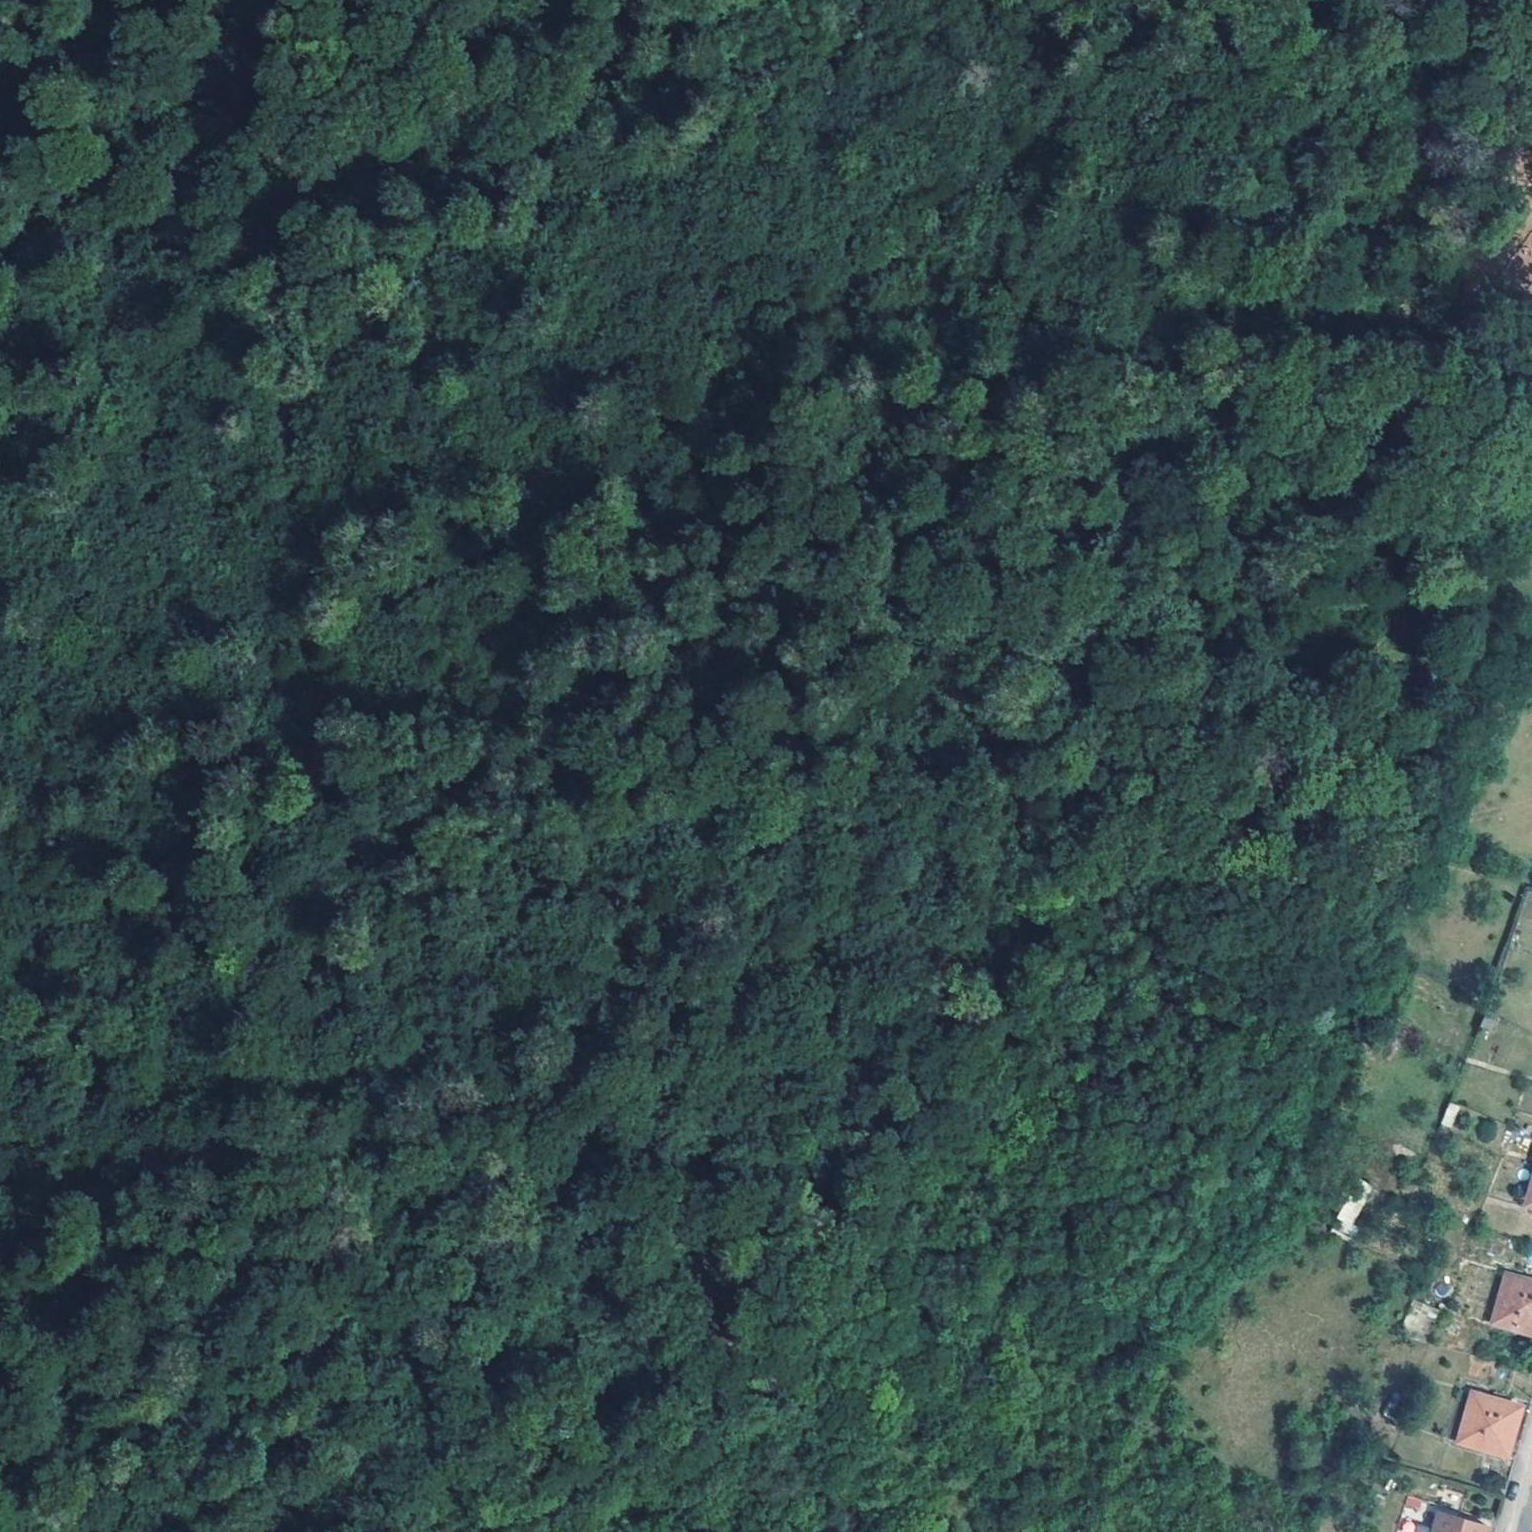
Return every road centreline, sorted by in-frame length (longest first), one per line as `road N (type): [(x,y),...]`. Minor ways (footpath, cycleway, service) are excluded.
road 1 (track): [(642,1531),(895,1171),(1158,816),(1367,401),(1482,0)]

